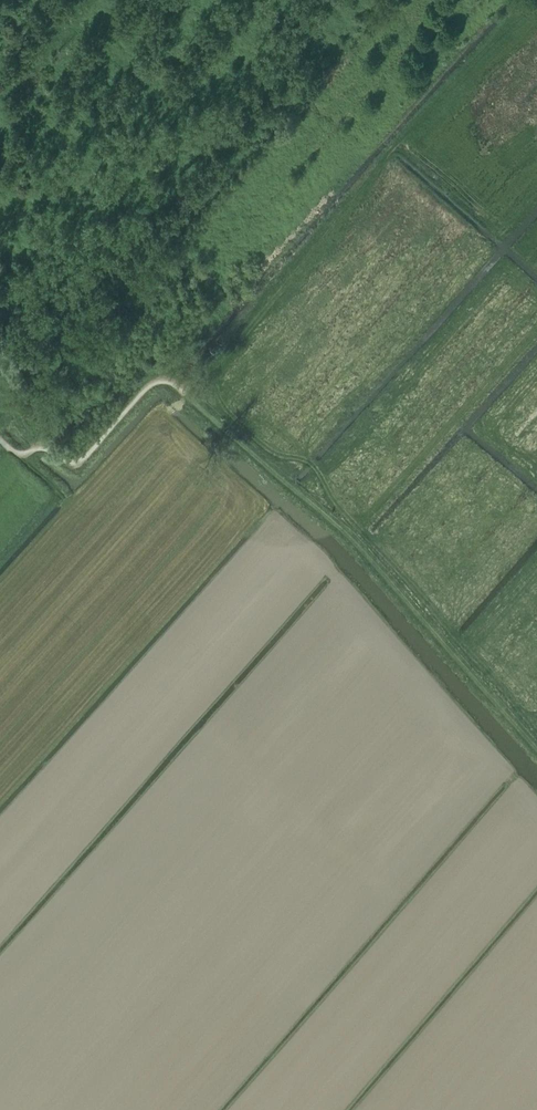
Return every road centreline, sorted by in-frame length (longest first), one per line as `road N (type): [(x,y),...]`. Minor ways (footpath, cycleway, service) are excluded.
road 1 (track): [(183,393),(154,382),(76,465),(44,449),(13,453),(0,441)]

